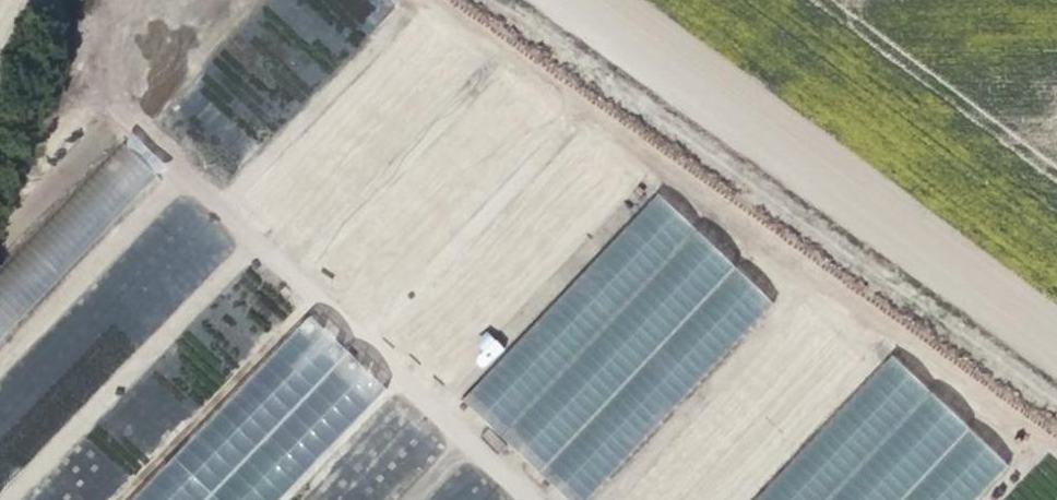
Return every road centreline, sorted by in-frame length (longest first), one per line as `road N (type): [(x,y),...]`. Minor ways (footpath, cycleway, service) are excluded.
road 1 (track): [(1056,366),(539,0)]

